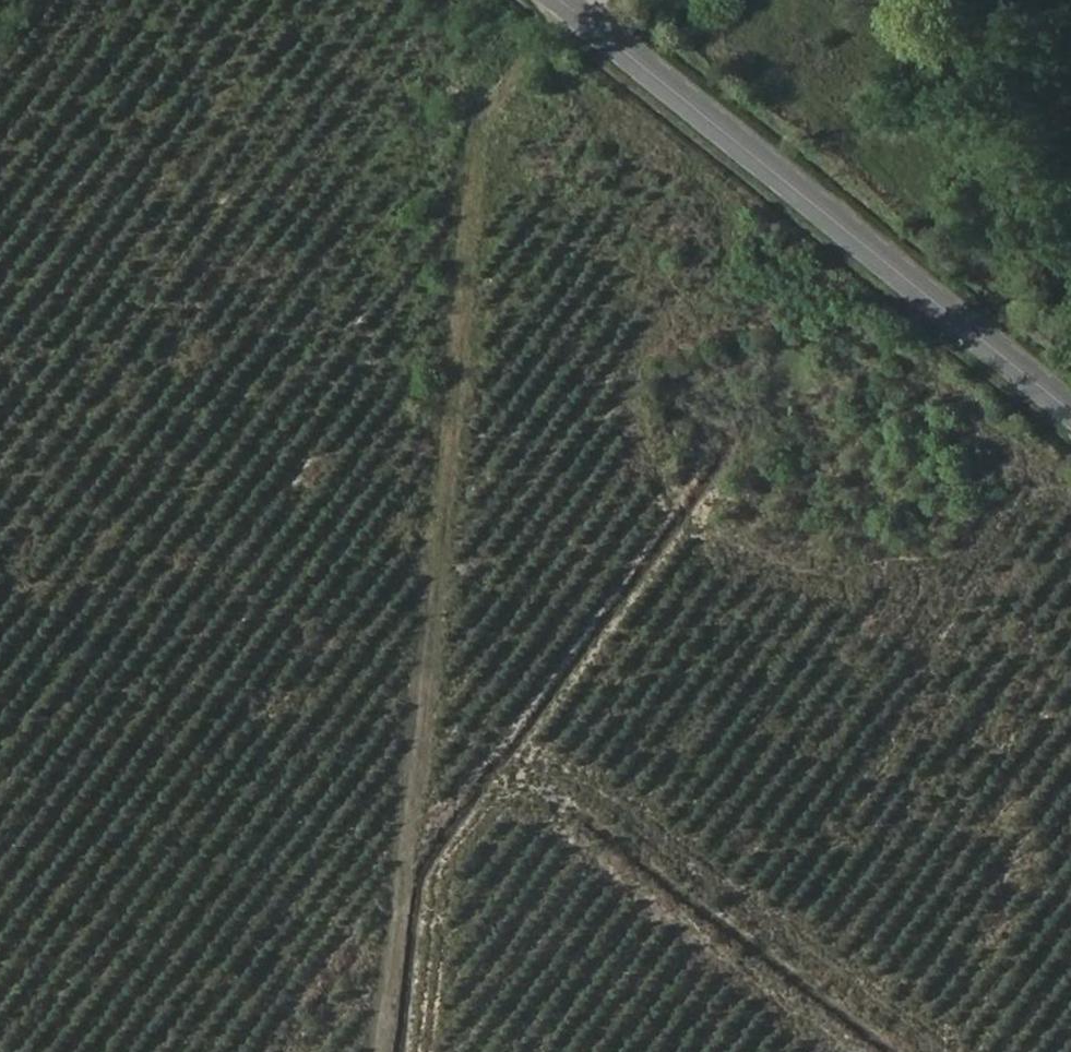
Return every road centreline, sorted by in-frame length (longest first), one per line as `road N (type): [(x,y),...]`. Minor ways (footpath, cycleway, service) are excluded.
road 1 (secondary): [(557,0),(1070,393)]

